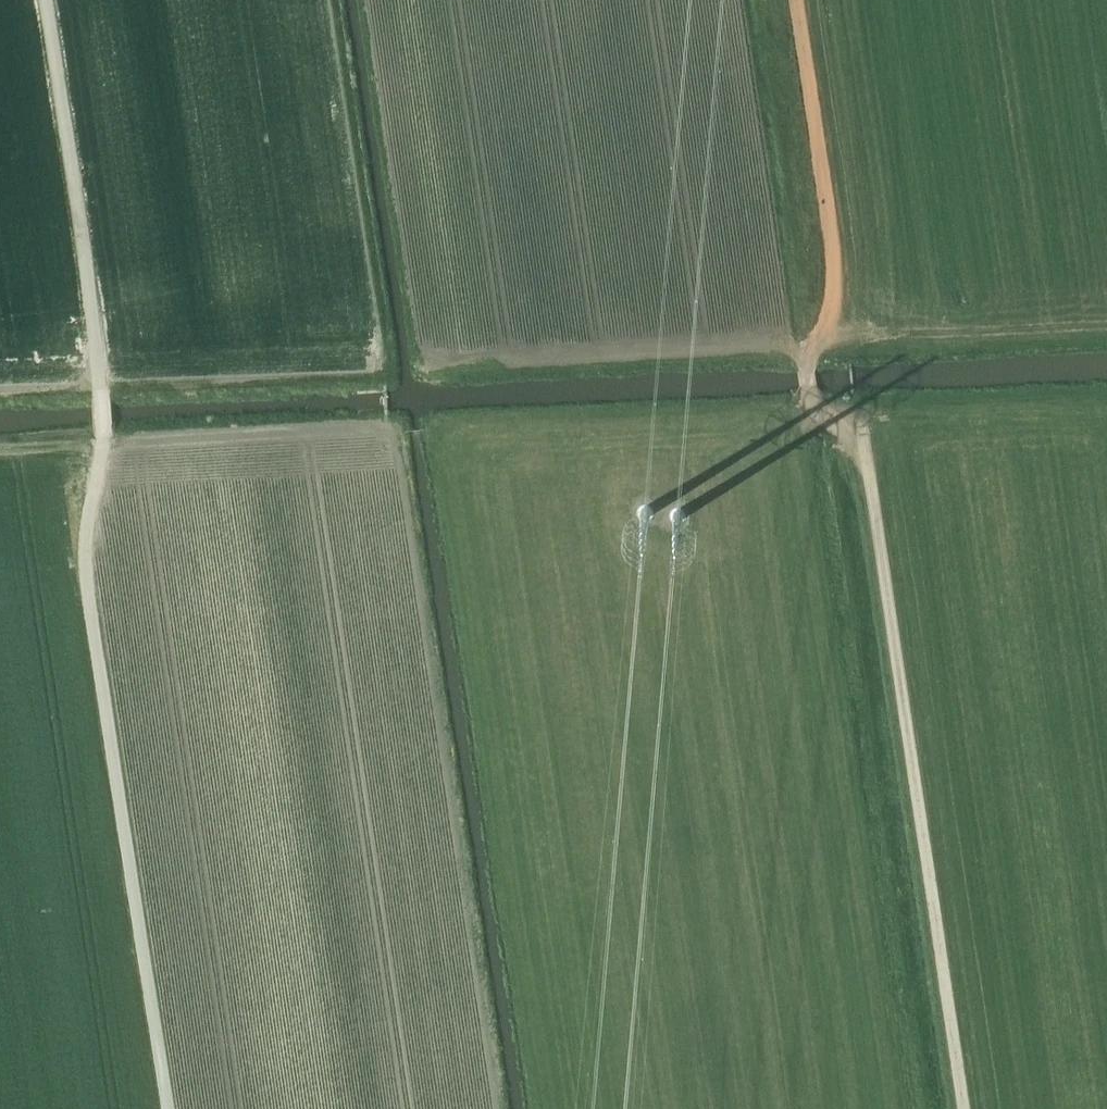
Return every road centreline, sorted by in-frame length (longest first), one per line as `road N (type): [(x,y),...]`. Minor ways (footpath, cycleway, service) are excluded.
road 1 (track): [(173,1108),(85,527),(102,400),(40,0)]
road 2 (track): [(966,1108),(864,457)]
road 3 (track): [(841,310),(797,0)]
road 4 (track): [(864,457),(807,394),(806,357),(841,310)]

